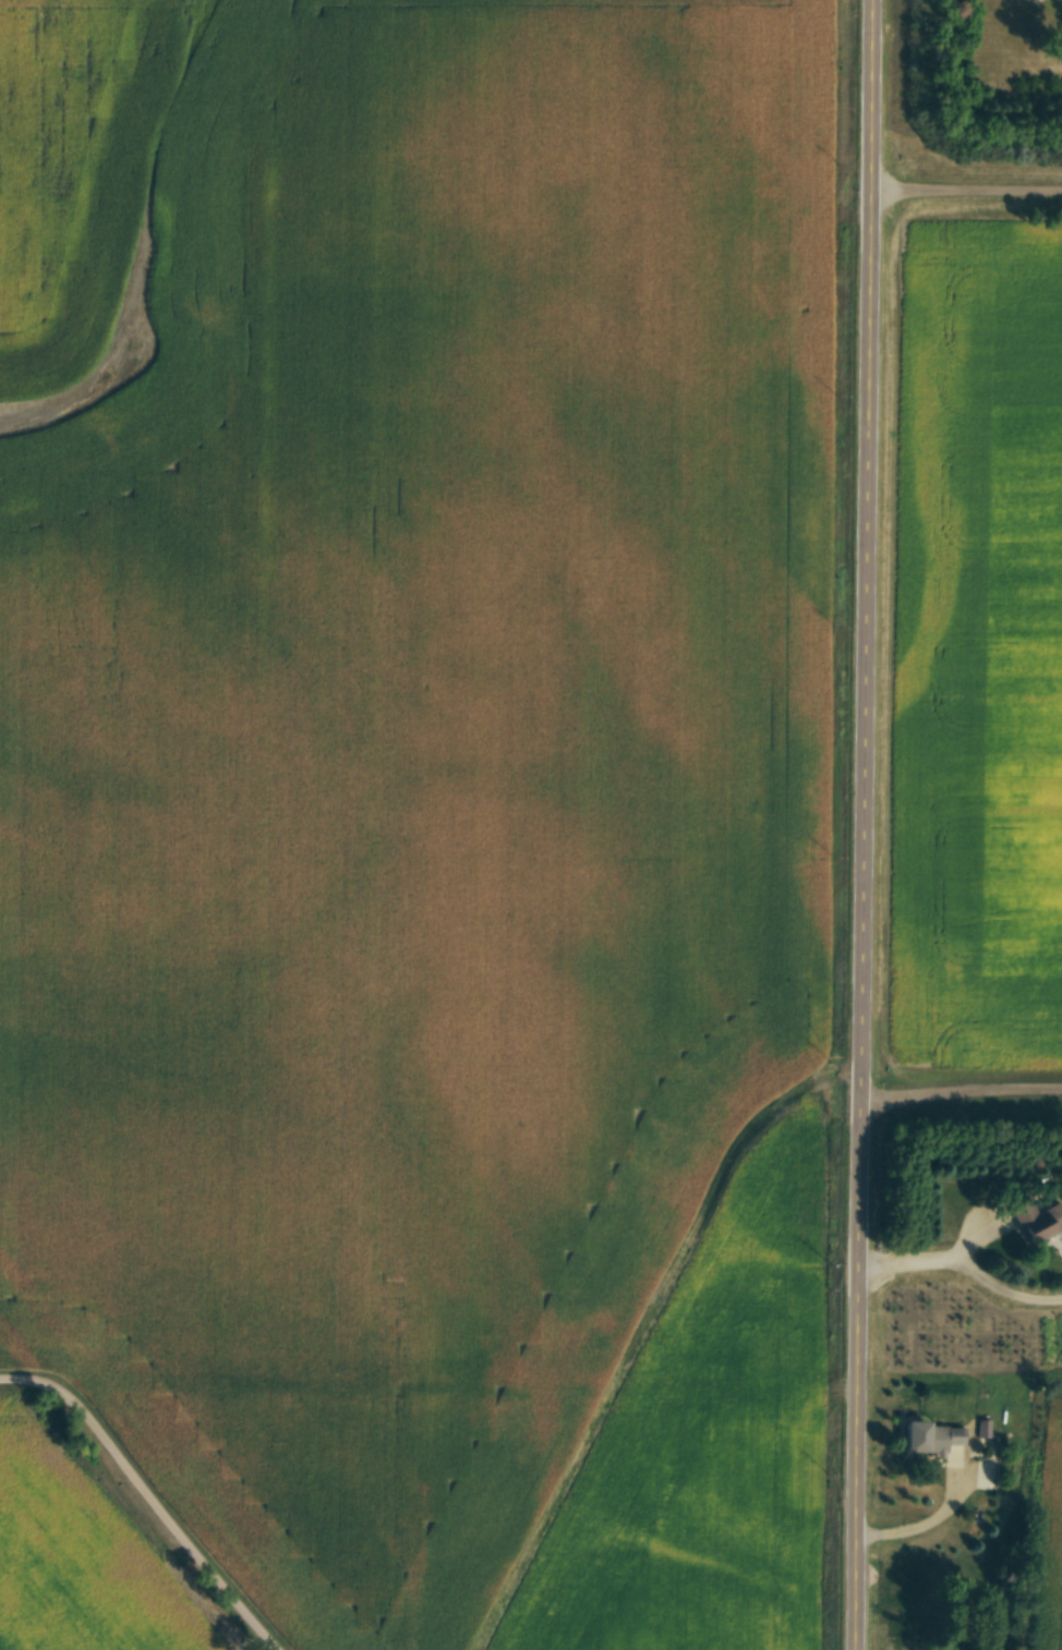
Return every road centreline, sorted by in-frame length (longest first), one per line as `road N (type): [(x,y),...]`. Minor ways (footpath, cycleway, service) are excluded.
road 1 (residential): [(860,0),(852,1649)]

